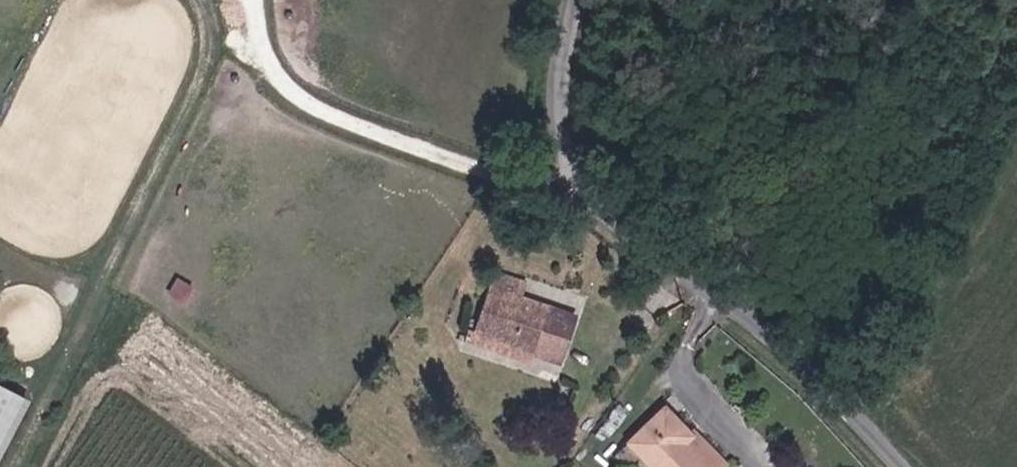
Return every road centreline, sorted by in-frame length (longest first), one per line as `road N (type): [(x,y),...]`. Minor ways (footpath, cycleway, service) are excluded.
road 1 (unclassified): [(569,0),(556,78),(562,149),(589,191),(765,328),(899,466)]

